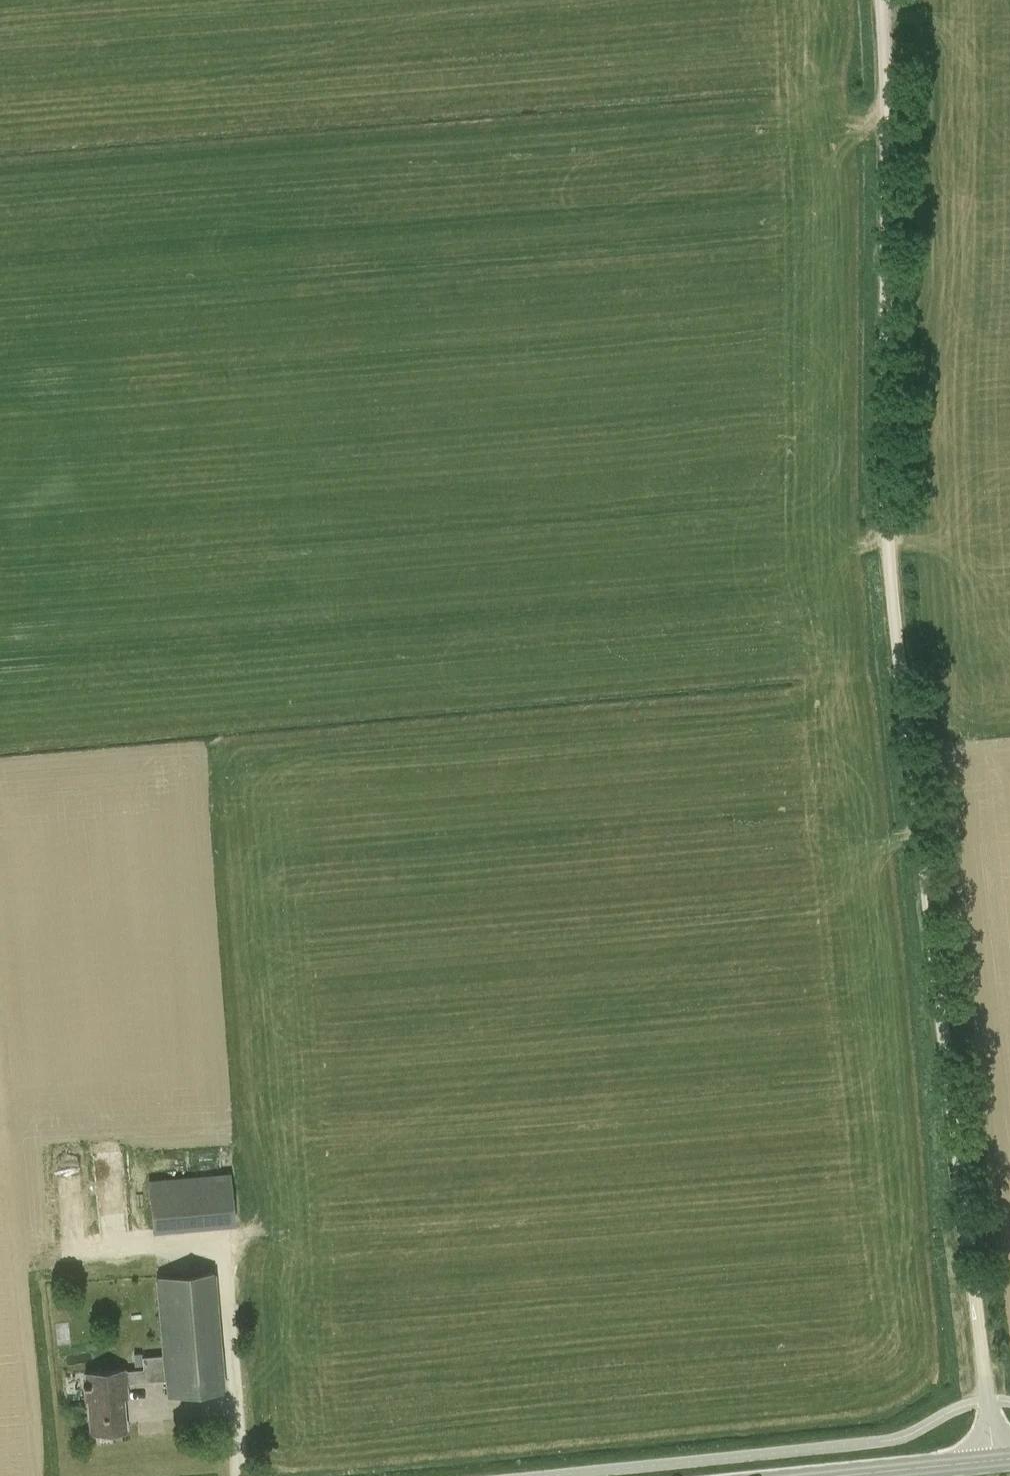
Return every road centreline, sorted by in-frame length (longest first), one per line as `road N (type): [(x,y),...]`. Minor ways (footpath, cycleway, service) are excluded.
road 1 (unclassified): [(1001,1460),(889,581),(880,0)]
road 2 (secondary): [(1001,1460),(845,1475)]

